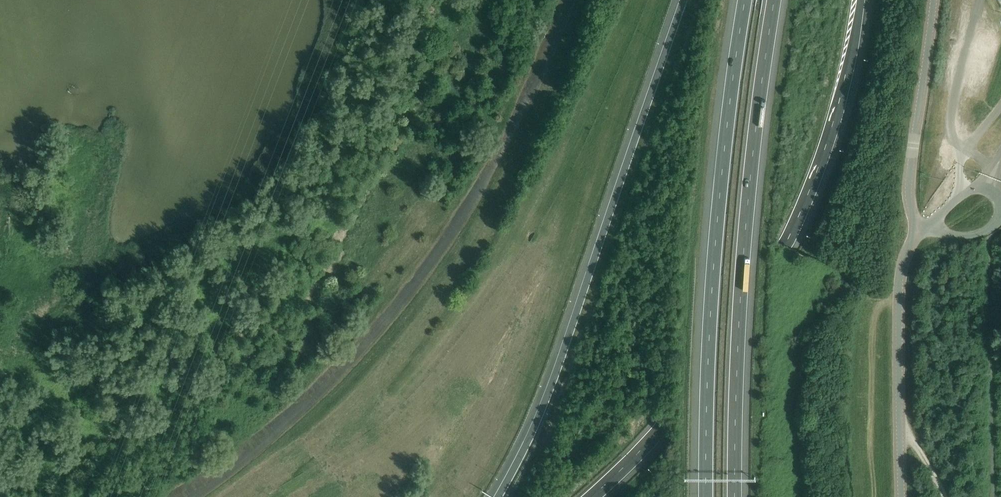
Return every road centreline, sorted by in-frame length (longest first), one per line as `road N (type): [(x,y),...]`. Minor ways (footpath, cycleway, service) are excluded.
road 1 (motorway): [(592,496),(709,367),(785,245),(830,133),(861,0)]
road 2 (motorway): [(682,0),(557,371),(498,496)]
road 3 (tertiary): [(902,496),(900,280),(914,233),(909,184),(934,0)]
road 4 (motorway): [(734,496),(750,174),(775,0)]
road 5 (motorway): [(746,0),(712,290),(706,496)]

